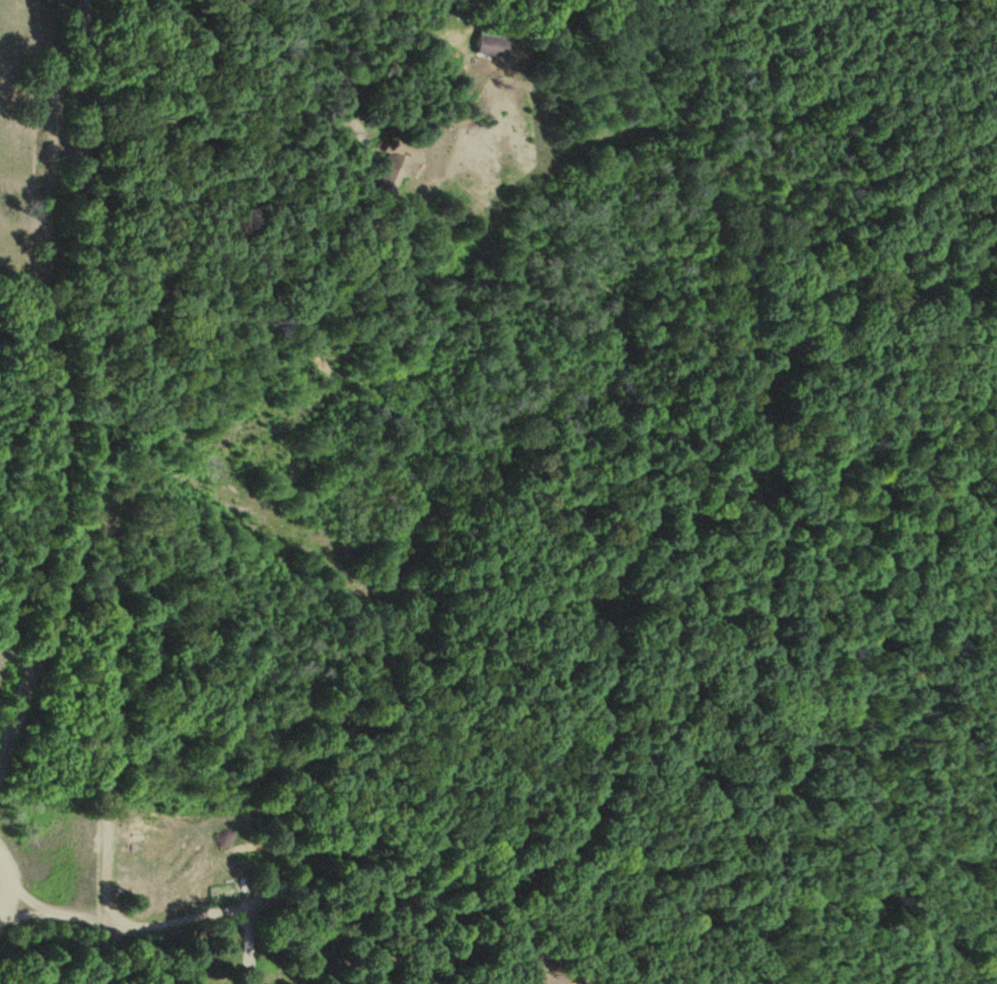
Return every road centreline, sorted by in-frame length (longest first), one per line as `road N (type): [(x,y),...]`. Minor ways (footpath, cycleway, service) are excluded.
road 1 (residential): [(0,776),(67,604),(90,501),(85,0)]

